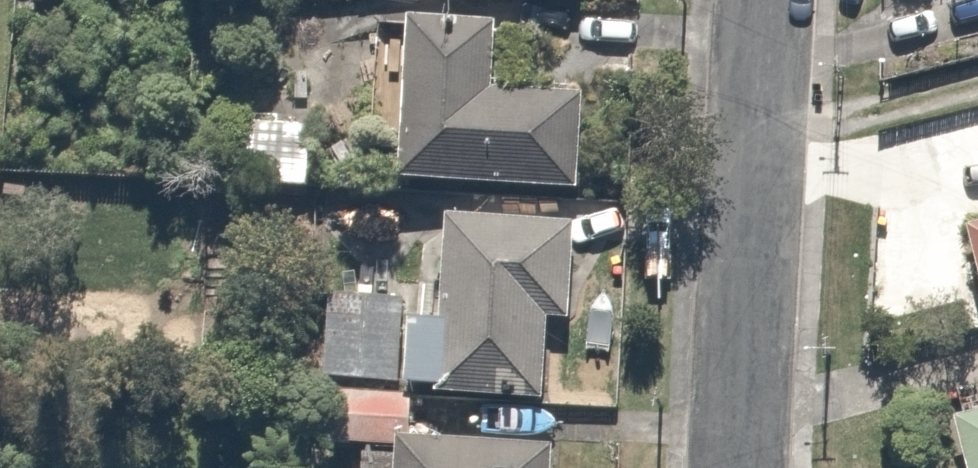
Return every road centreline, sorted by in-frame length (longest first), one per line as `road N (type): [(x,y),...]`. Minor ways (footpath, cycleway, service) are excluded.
road 1 (residential): [(736,467),(763,0)]

